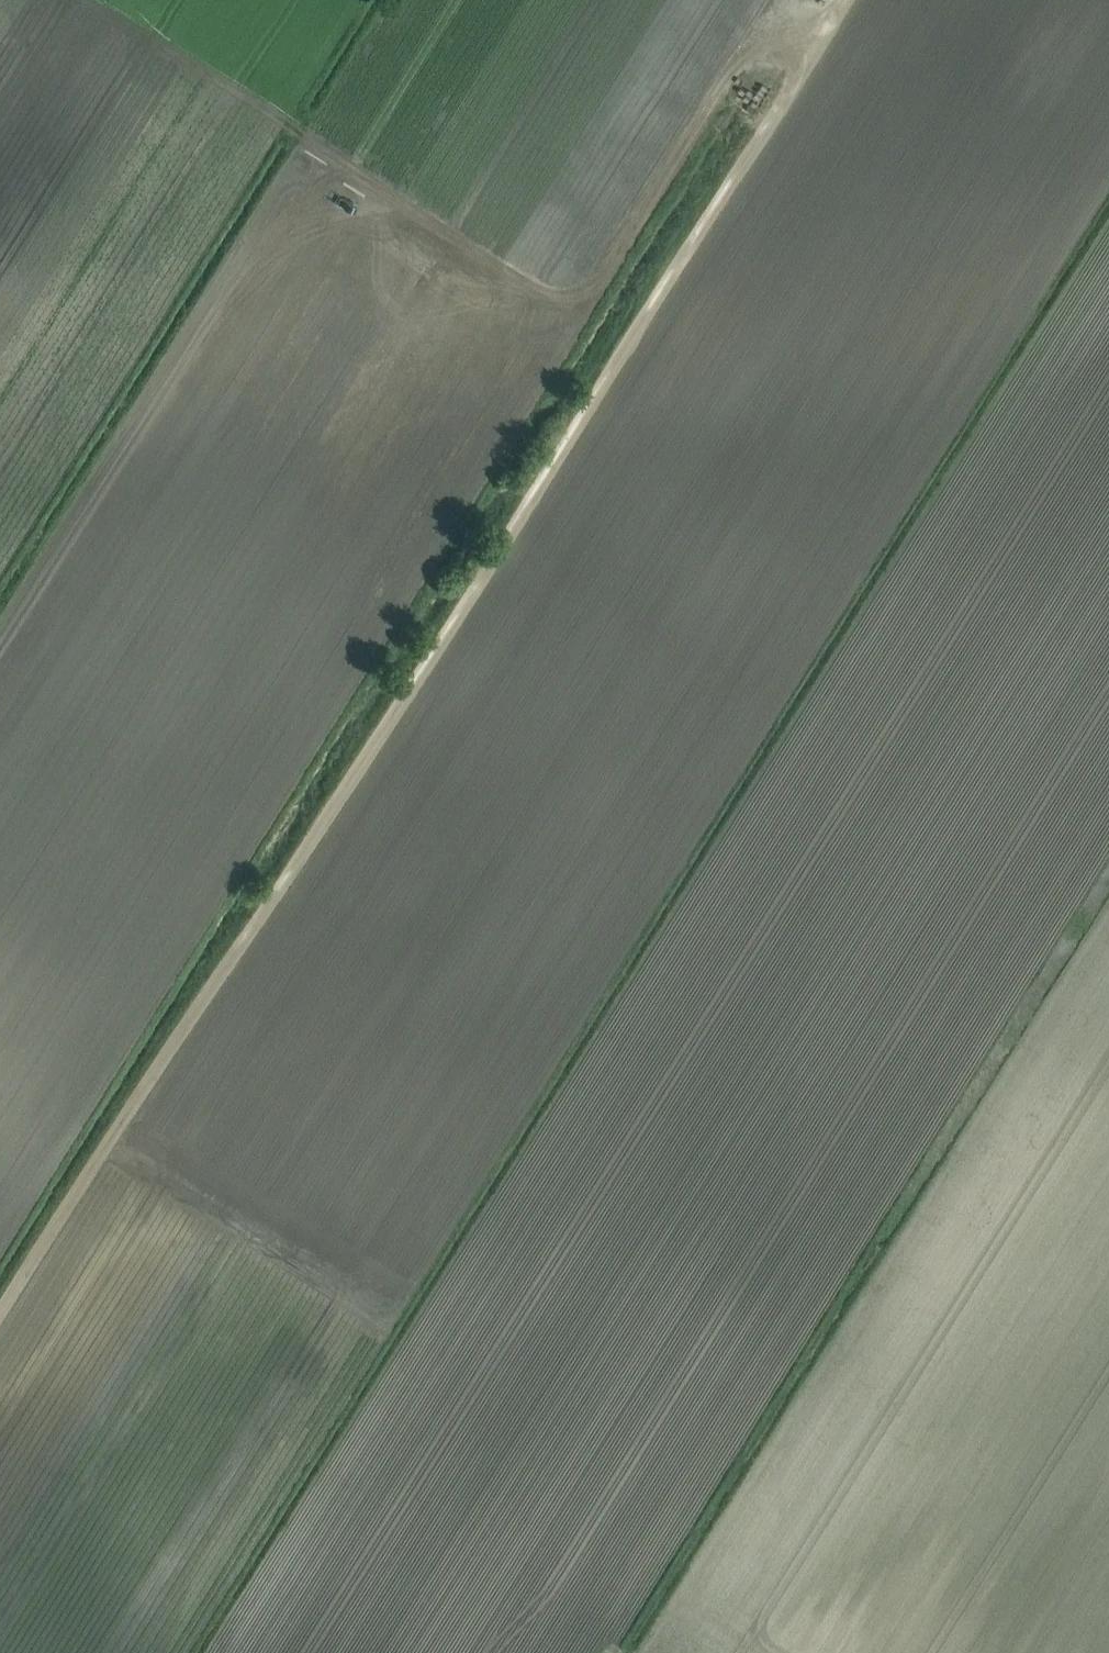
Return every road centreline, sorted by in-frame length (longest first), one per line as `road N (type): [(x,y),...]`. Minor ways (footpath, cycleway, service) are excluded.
road 1 (track): [(839,0),(0,1322)]

